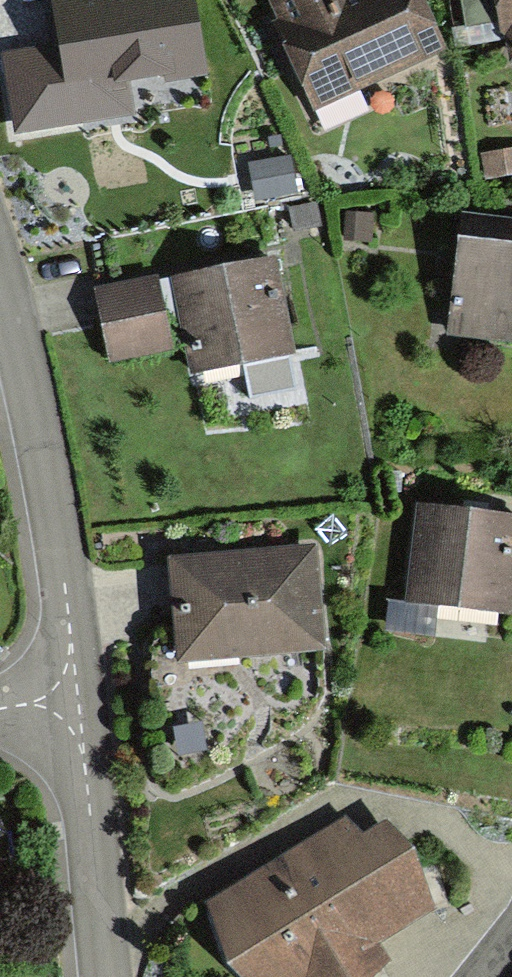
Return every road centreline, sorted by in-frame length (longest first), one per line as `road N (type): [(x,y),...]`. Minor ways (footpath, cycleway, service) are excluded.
road 1 (residential): [(0,318),(45,497),(73,697)]
road 2 (residential): [(73,697),(104,976)]

